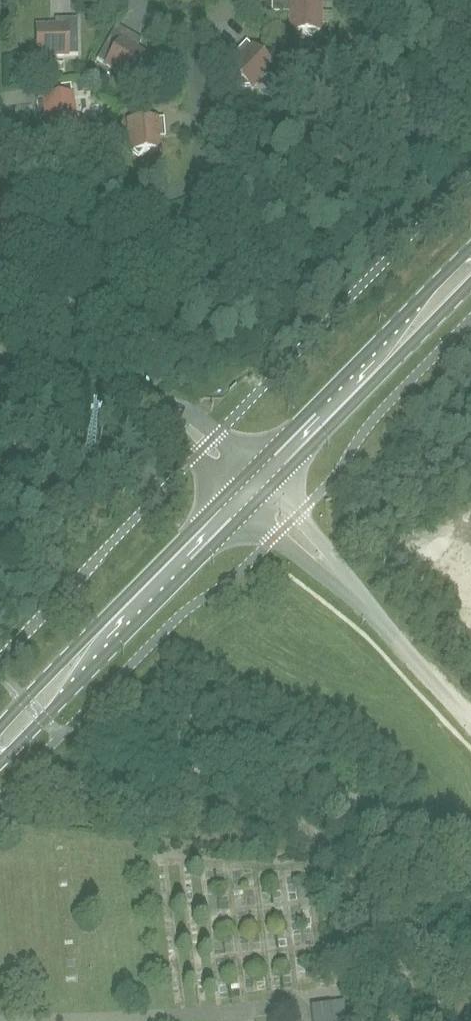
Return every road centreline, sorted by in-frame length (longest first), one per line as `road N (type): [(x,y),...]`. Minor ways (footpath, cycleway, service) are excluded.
road 1 (primary): [(0,746),(250,489)]
road 2 (primary): [(250,489),(470,267)]
road 3 (unclassified): [(250,489),(177,415),(144,400),(33,388),(0,371)]

